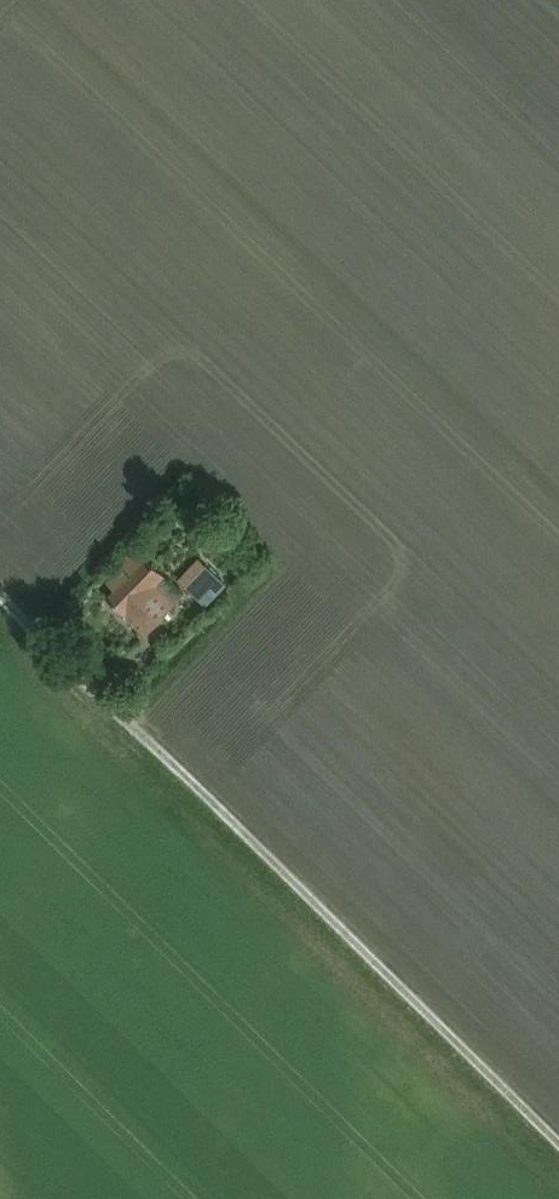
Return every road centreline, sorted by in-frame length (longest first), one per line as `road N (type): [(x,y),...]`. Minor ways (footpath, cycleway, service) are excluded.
road 1 (unclassified): [(0,604),(558,1151)]

